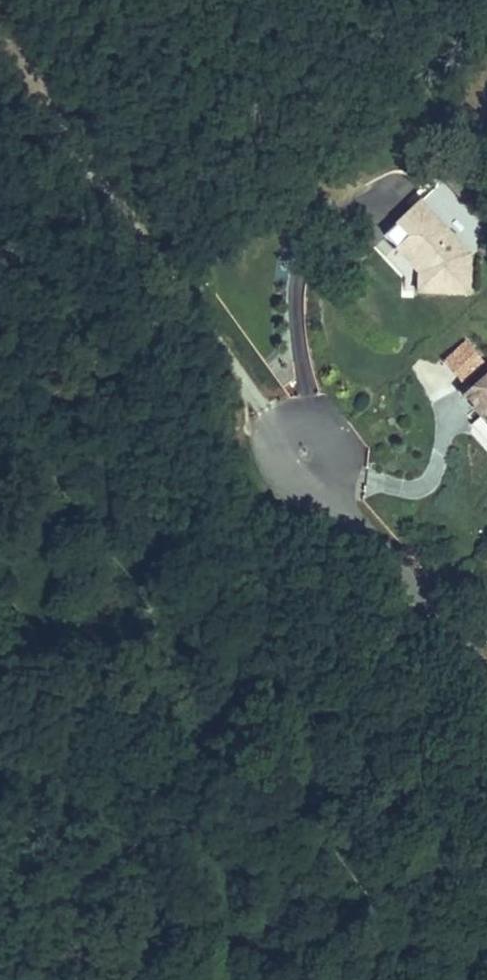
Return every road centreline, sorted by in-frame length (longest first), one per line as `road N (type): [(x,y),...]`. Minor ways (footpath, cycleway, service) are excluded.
road 1 (track): [(305,454),(176,299),(0,25)]
road 2 (residential): [(486,667),(305,454)]

